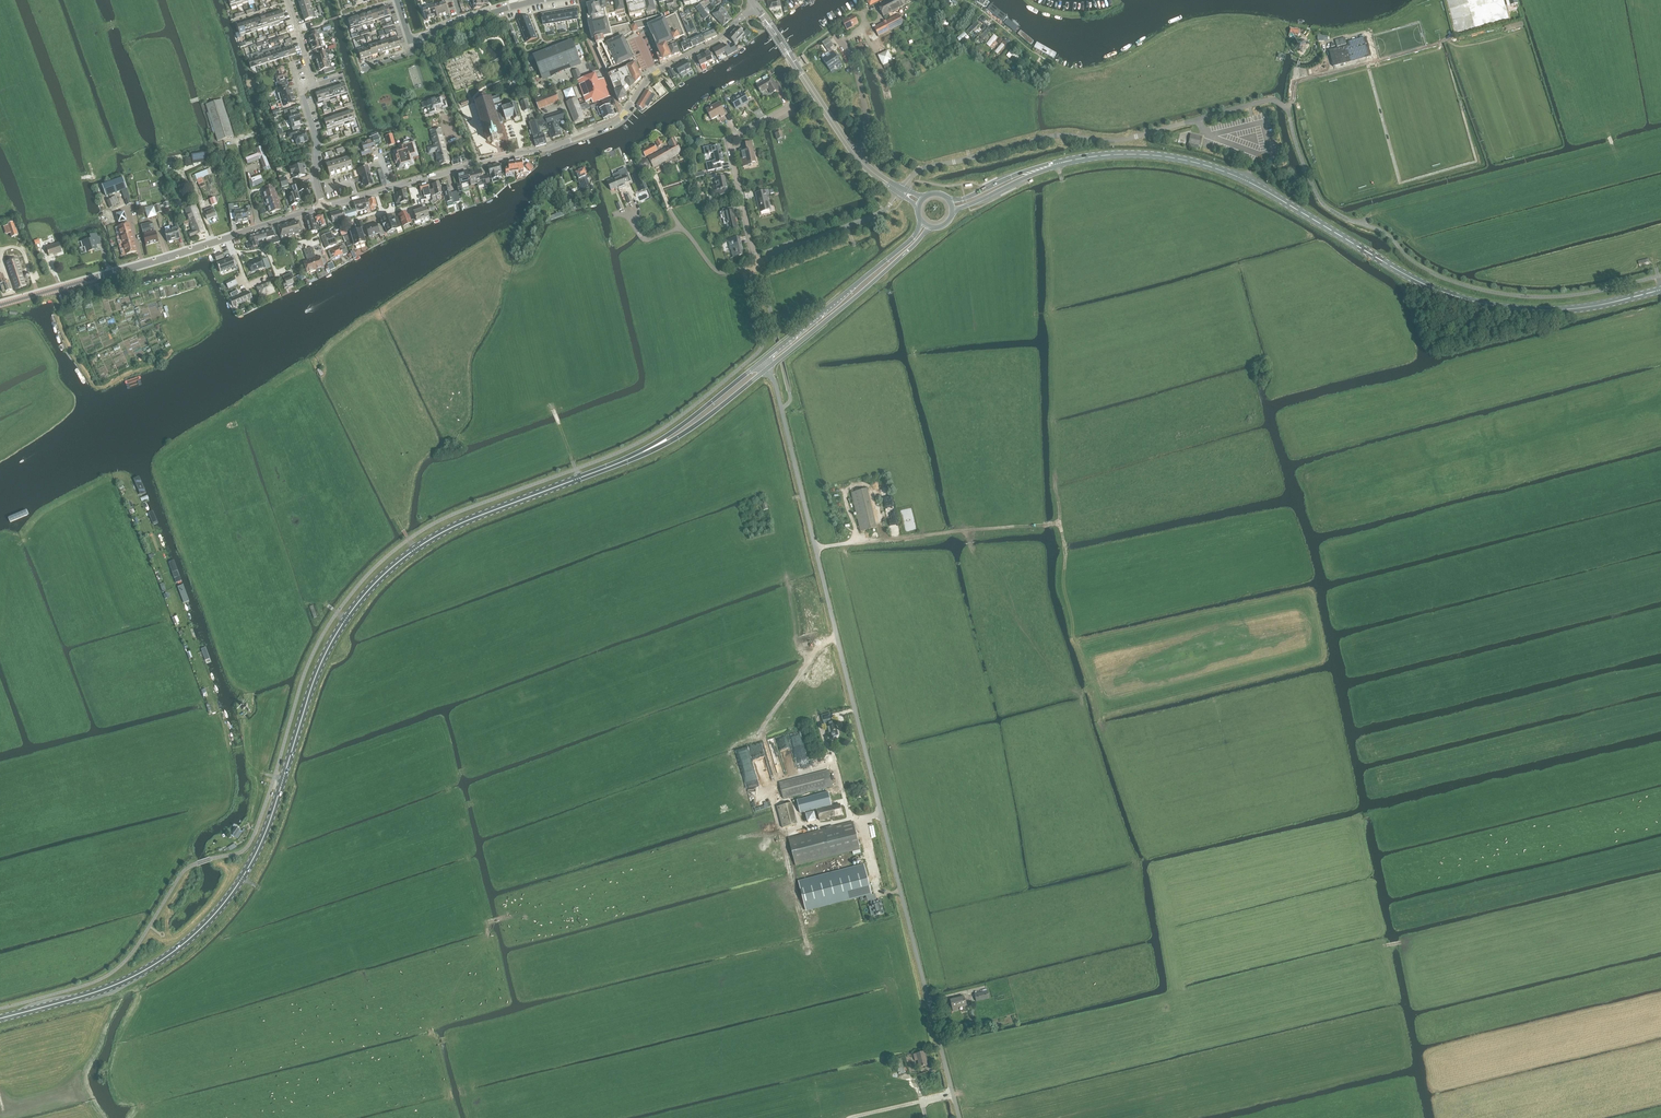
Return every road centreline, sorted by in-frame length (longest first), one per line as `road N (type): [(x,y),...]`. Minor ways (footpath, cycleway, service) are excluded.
road 1 (secondary): [(0,1018),(123,982),(214,915),(262,842),(330,645),(398,562),(464,522),(636,456)]
road 2 (unclassified): [(782,410),(960,1117)]
road 3 (unclassified): [(922,169),(1052,136),(1123,140),(1268,100),(1289,110)]
road 4 (unclassified): [(793,107),(729,140),(755,266),(878,215),(901,190)]
road 5 (track): [(1314,496),(1660,400)]
road 6 (secondary): [(1358,247),(1258,186),(1193,162),(1112,155),(1035,170)]
road 7 (secondary): [(1358,247),(1432,288),(1508,309),(1571,310),(1660,291)]
road 8 (track): [(251,747),(230,750),(129,480)]
road 9 (track): [(1188,910),(1170,922),(1183,996),(1386,946)]
road 10 (track): [(1183,996),(1143,1006),(1154,1053),(969,1099),(953,1093)]
road 11 (tertiary): [(655,74),(610,126),(391,188)]
road 12 (track): [(1056,484),(1059,524),(877,540)]
road 13 (secondary): [(767,369),(932,228)]
road 14 (secondary): [(921,220),(911,240),(761,362)]
road 15 (track): [(807,941),(781,832),(882,815)]
road 16 (track): [(1083,709),(1079,692),(1093,685),(1065,587),(1059,524)]
road 17 (tertiary): [(856,155),(755,7)]
road 18 (track): [(1051,308),(1056,484)]
road 19 (secondary): [(636,456),(683,434),(767,369)]
road 20 (secondary): [(761,362),(636,456)]
road 21 (track): [(1059,170),(1061,191),(1048,197),(1051,308)]
road 22 (tertiary): [(137,264),(0,305)]
road 23 (unclassified): [(856,155),(871,133),(861,79),(850,52),(829,31)]
road 24 (tertiary): [(755,7),(719,38),(655,74)]
road 25 (residential): [(325,207),(301,89)]

